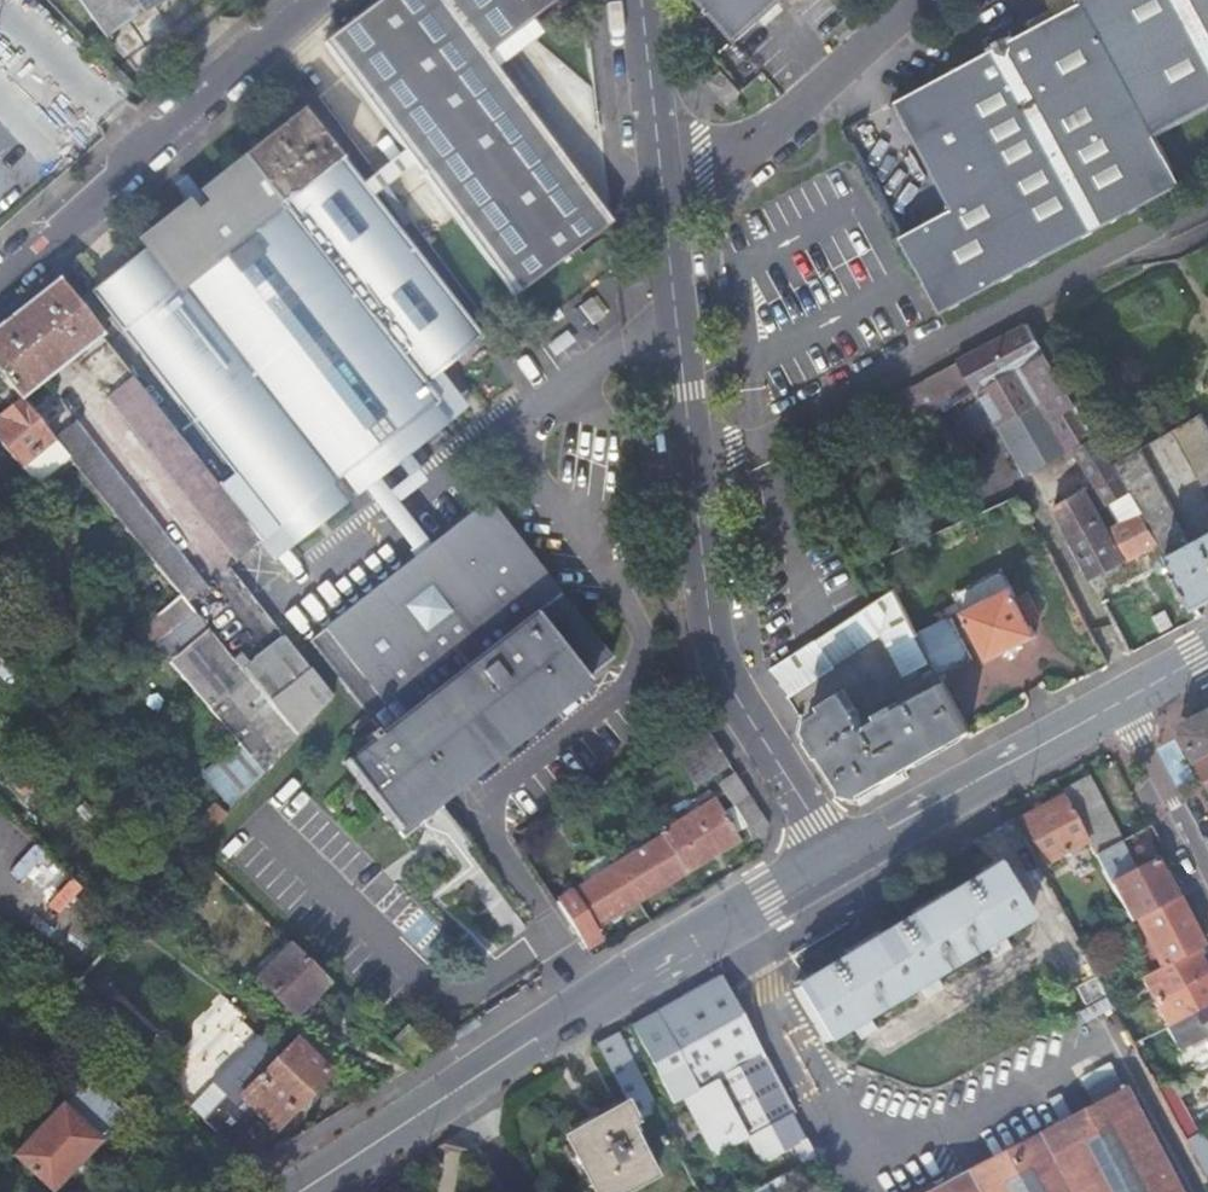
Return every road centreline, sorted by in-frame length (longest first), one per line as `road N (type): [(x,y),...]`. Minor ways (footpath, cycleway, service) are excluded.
road 1 (unclassified): [(661,172),(718,661),(834,860)]
road 2 (tertiary): [(452,1090),(834,860)]
road 3 (residential): [(0,285),(312,0)]
road 4 (unclassified): [(920,0),(747,148),(704,168),(661,172)]
road 5 (tertiary): [(834,860),(1109,705)]
road 6 (residential): [(1207,888),(1109,705)]
road 7 (tertiary): [(304,1191),(452,1090)]
road 8 (unclassified): [(642,0),(661,172)]

